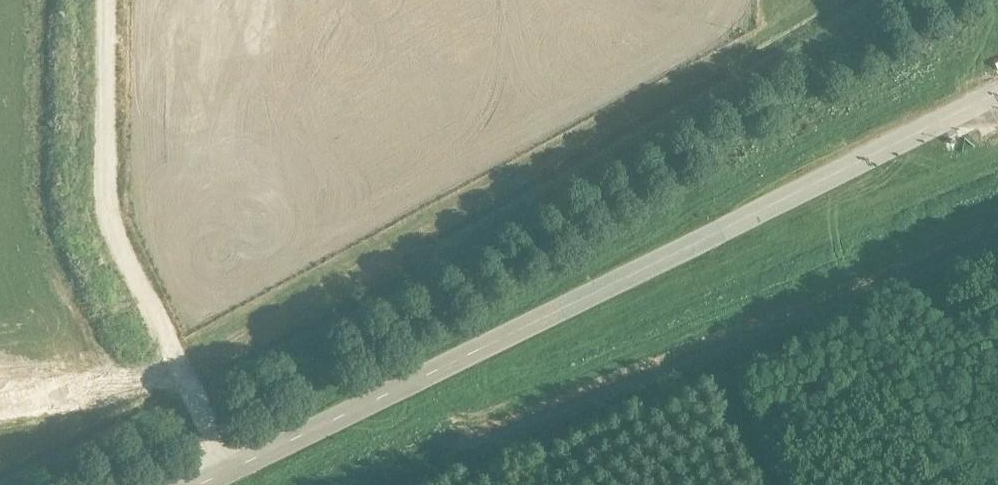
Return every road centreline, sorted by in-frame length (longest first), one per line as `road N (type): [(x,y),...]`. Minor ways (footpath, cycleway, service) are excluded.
road 1 (unclassified): [(228,472),(997,93)]
road 2 (unclassified): [(110,0),(113,228),(228,472)]
road 3 (track): [(0,367),(178,366)]

